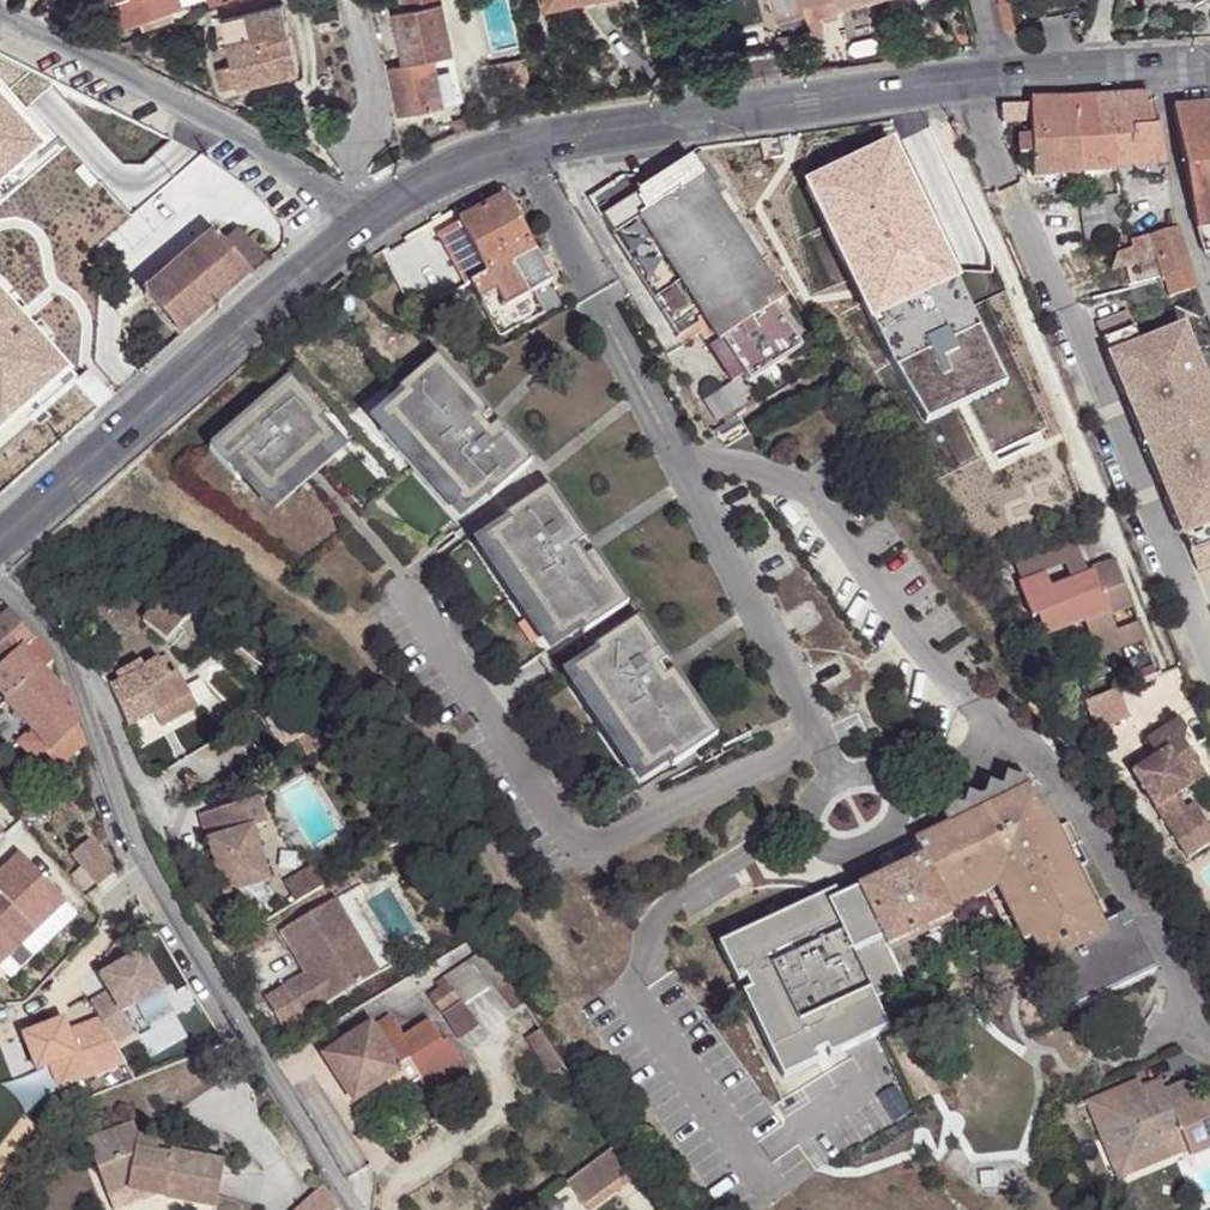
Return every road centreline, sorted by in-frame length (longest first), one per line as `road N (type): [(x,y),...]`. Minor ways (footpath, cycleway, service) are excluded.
road 1 (residential): [(0,582),(69,658),(120,813),(347,1209)]
road 2 (residential): [(841,779),(520,150)]
road 3 (tertiary): [(1209,67),(1004,74),(704,121)]
road 4 (tertiary): [(367,218),(0,542)]
road 5 (residential): [(367,218),(170,97),(15,16)]
road 6 (residential): [(841,779),(820,794),(809,833),(825,851),(852,854),(897,832),(902,813),(903,797),(871,775)]
road 7 (tertiary): [(704,121),(520,150)]
road 8 (tertiary): [(520,150),(442,174),(367,218)]
road 9 (residential): [(676,0),(704,121)]

